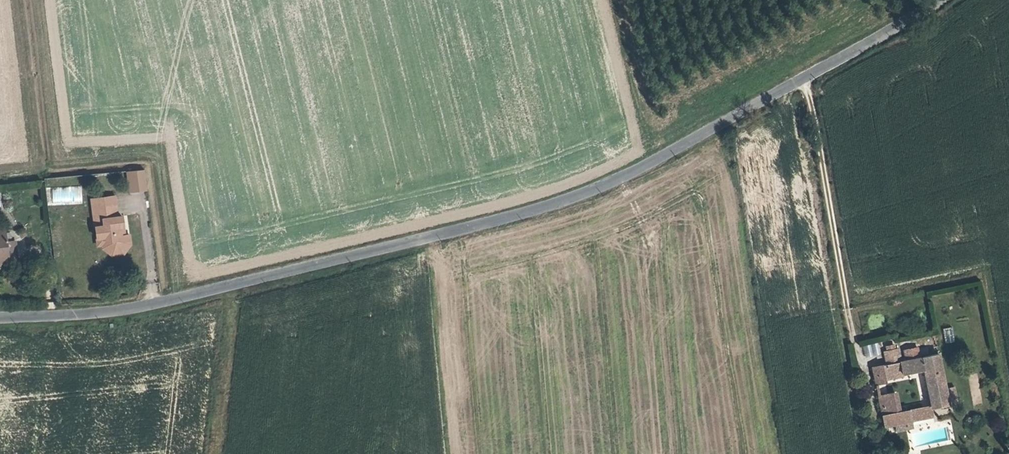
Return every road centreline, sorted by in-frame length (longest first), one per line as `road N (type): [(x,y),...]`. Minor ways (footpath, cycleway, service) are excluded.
road 1 (unclassified): [(0,315),(108,312),(477,225),(609,185),(944,0)]
road 2 (track): [(805,79),(855,340)]

